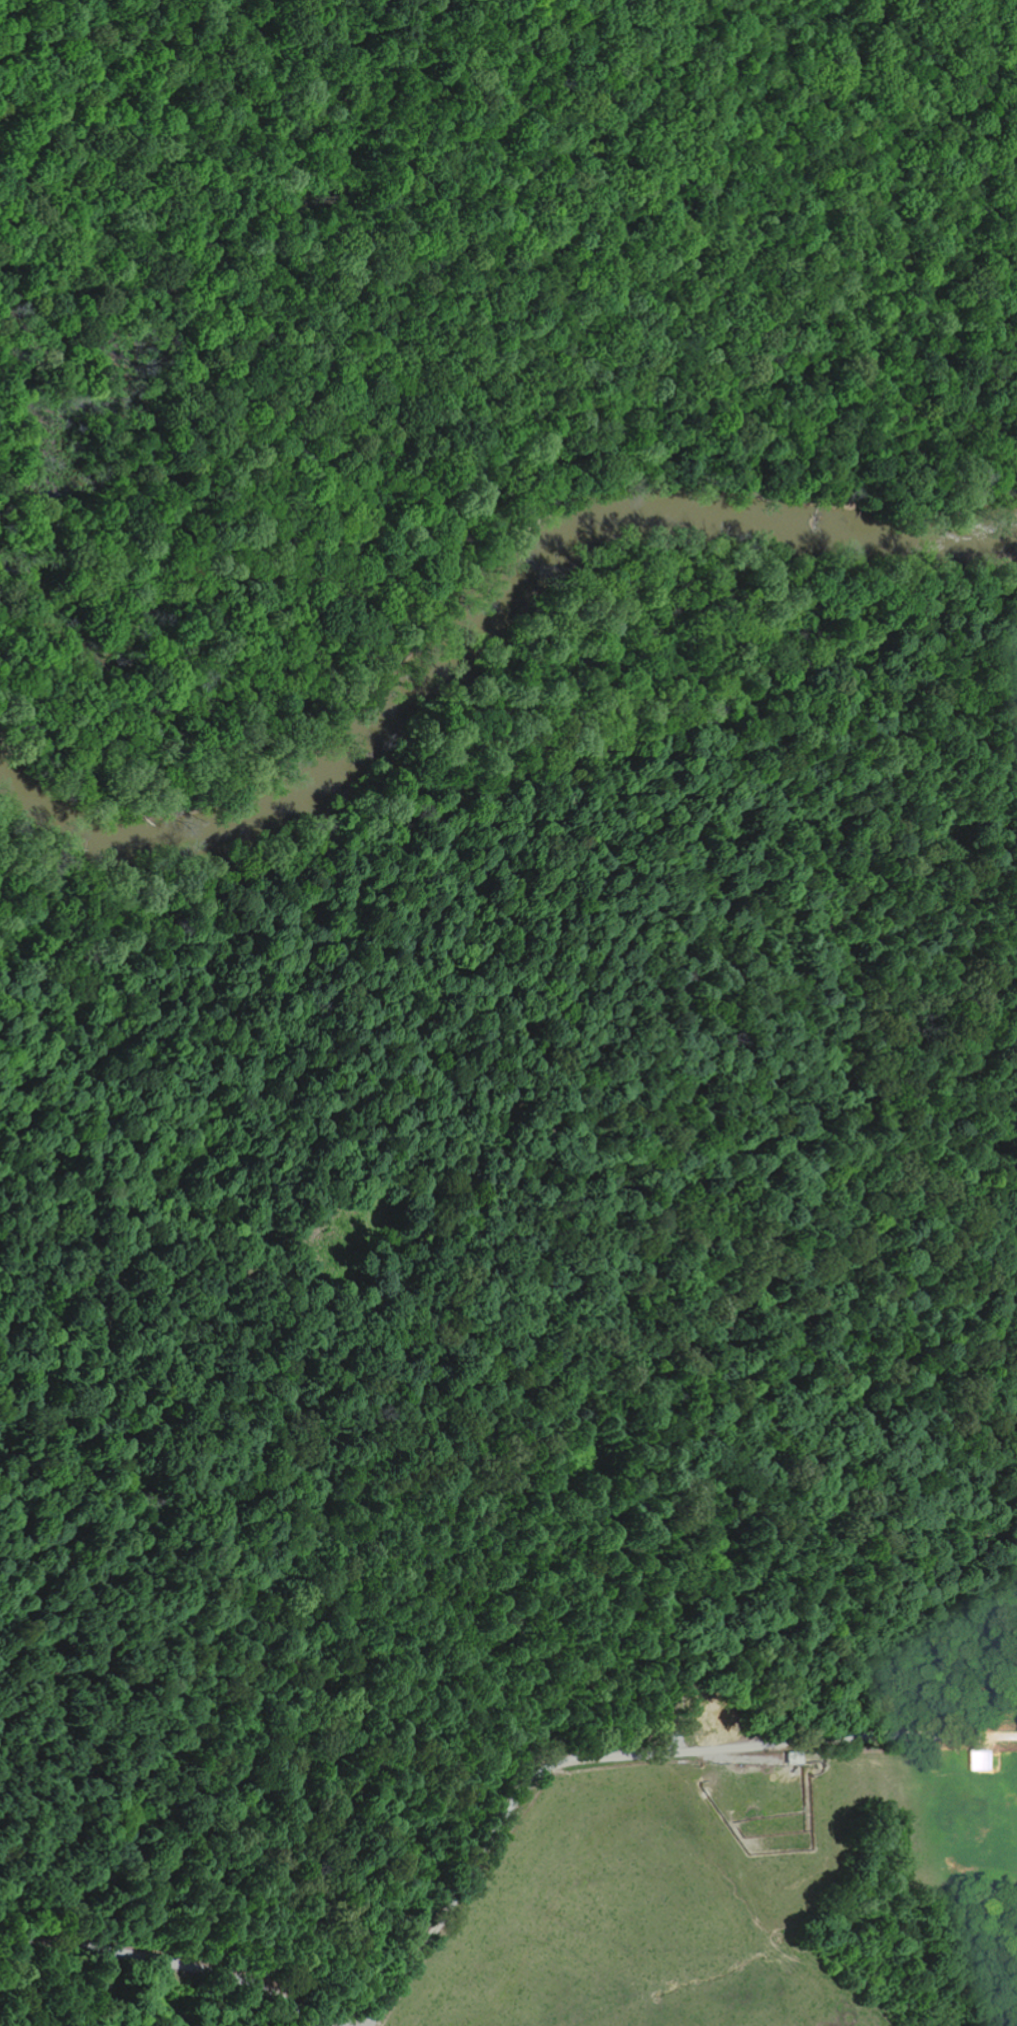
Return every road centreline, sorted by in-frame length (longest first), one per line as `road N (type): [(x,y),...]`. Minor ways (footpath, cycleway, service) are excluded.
road 1 (residential): [(0,1946),(98,1947),(201,1961),(239,1972),(318,2025)]

